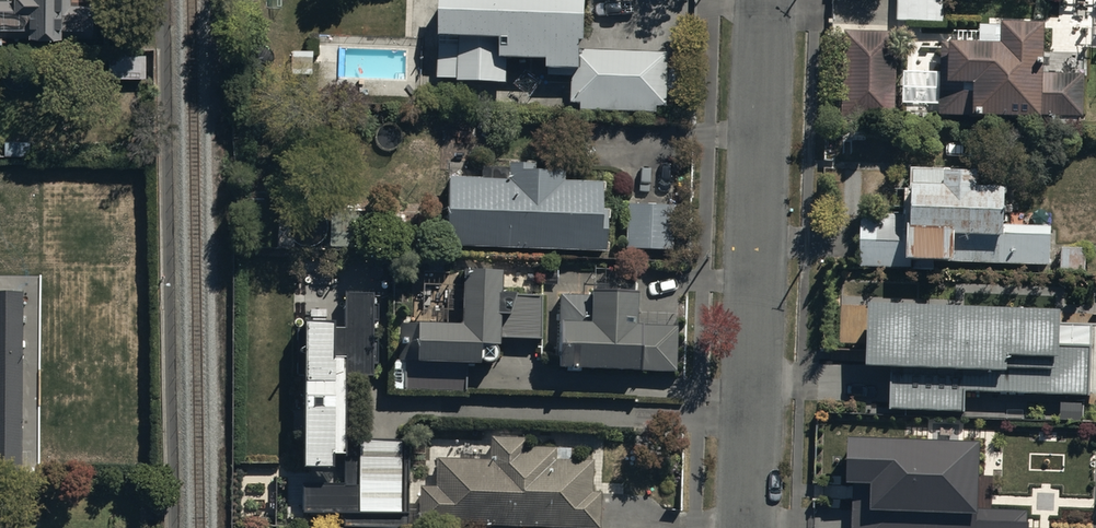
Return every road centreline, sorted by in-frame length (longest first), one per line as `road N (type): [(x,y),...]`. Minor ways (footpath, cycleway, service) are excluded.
road 1 (residential): [(766,0),(748,527)]

